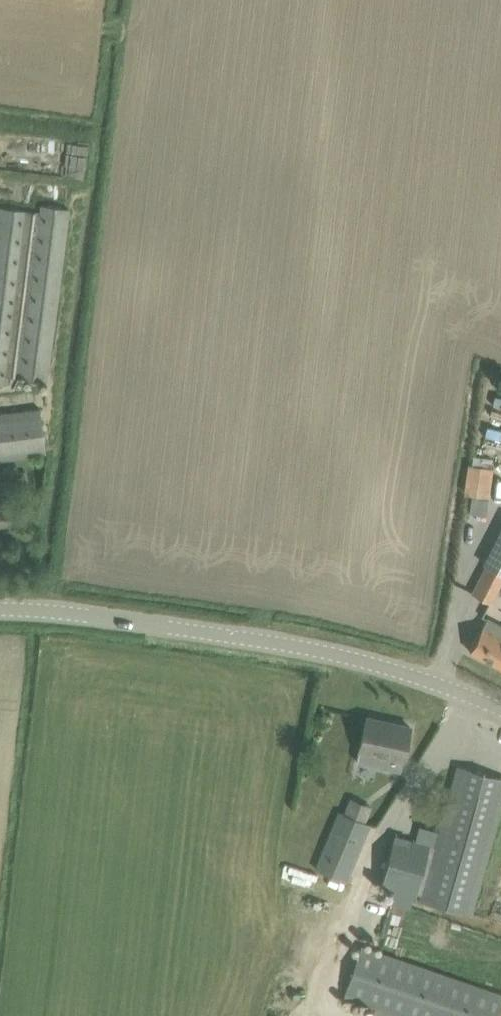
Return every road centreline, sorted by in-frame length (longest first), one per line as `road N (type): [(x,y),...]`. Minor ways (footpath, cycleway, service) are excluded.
road 1 (unclassified): [(500,727),(388,682),(169,633),(0,617)]

